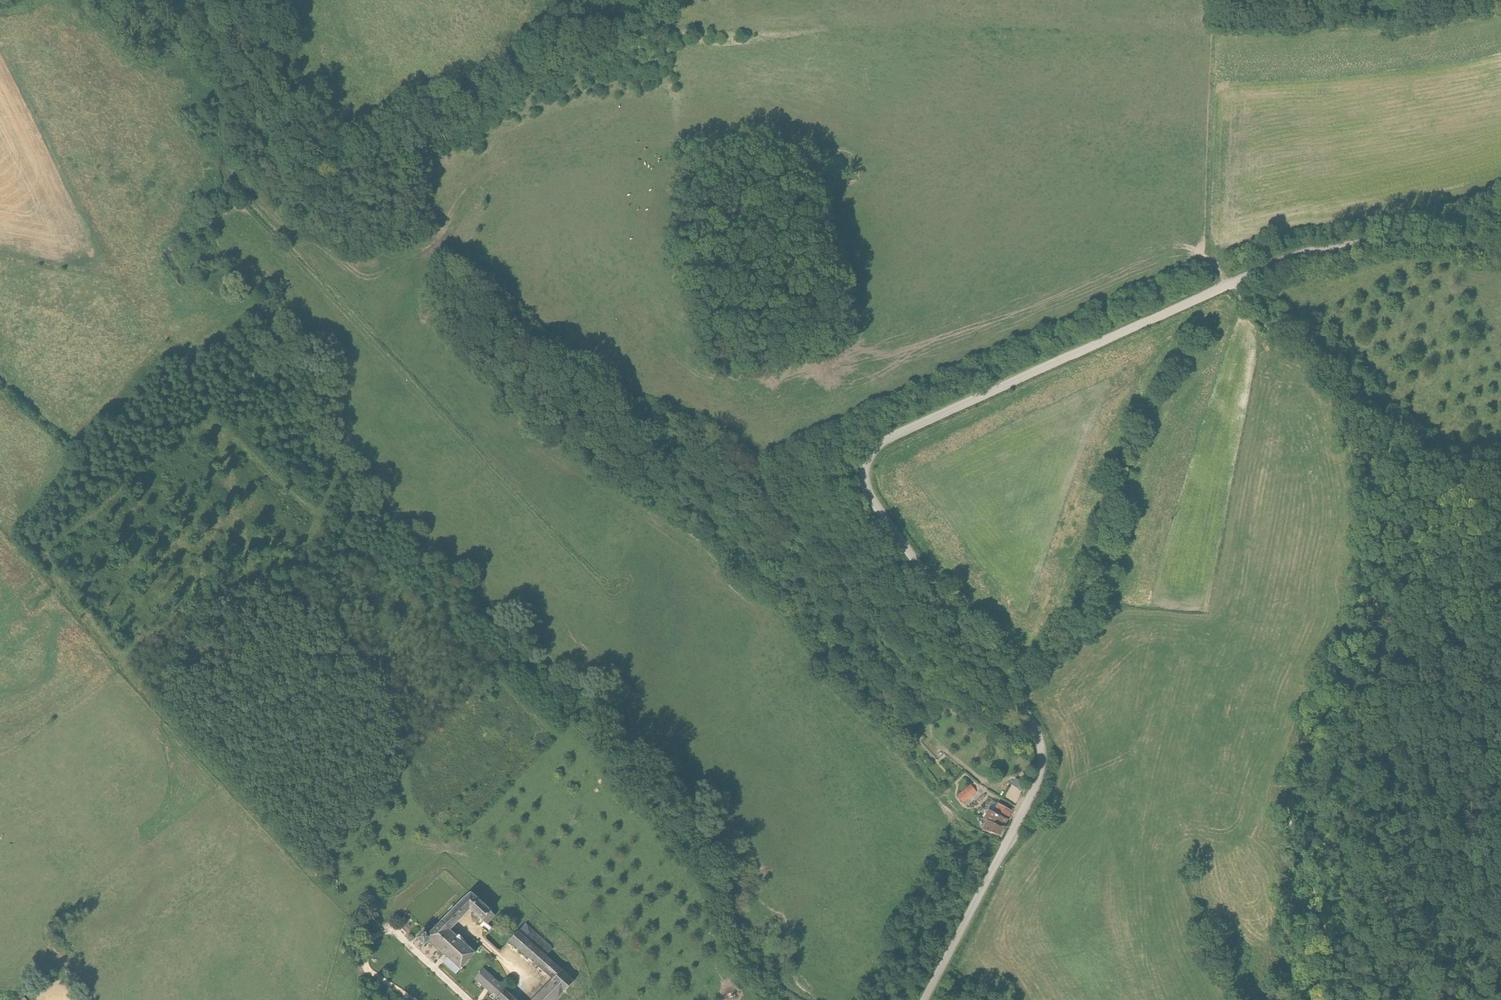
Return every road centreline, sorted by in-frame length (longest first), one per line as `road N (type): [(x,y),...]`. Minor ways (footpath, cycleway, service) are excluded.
road 1 (unclassified): [(924,999),(1024,811),(1045,754),(1028,707),(874,492),(866,468),(873,445),(1303,246),(1396,231),(1500,245)]

